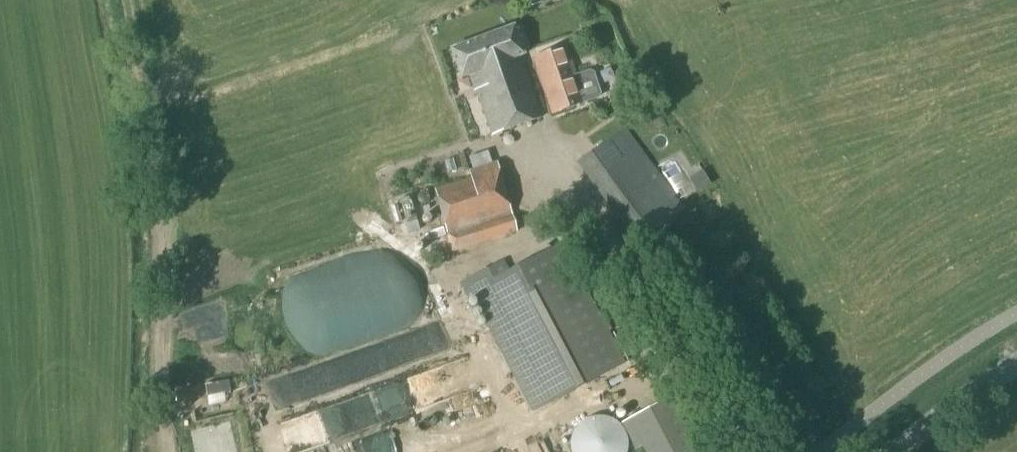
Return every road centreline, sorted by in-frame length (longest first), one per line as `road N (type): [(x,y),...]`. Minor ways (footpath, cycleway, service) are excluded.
road 1 (secondary): [(902,451),(1016,369)]

